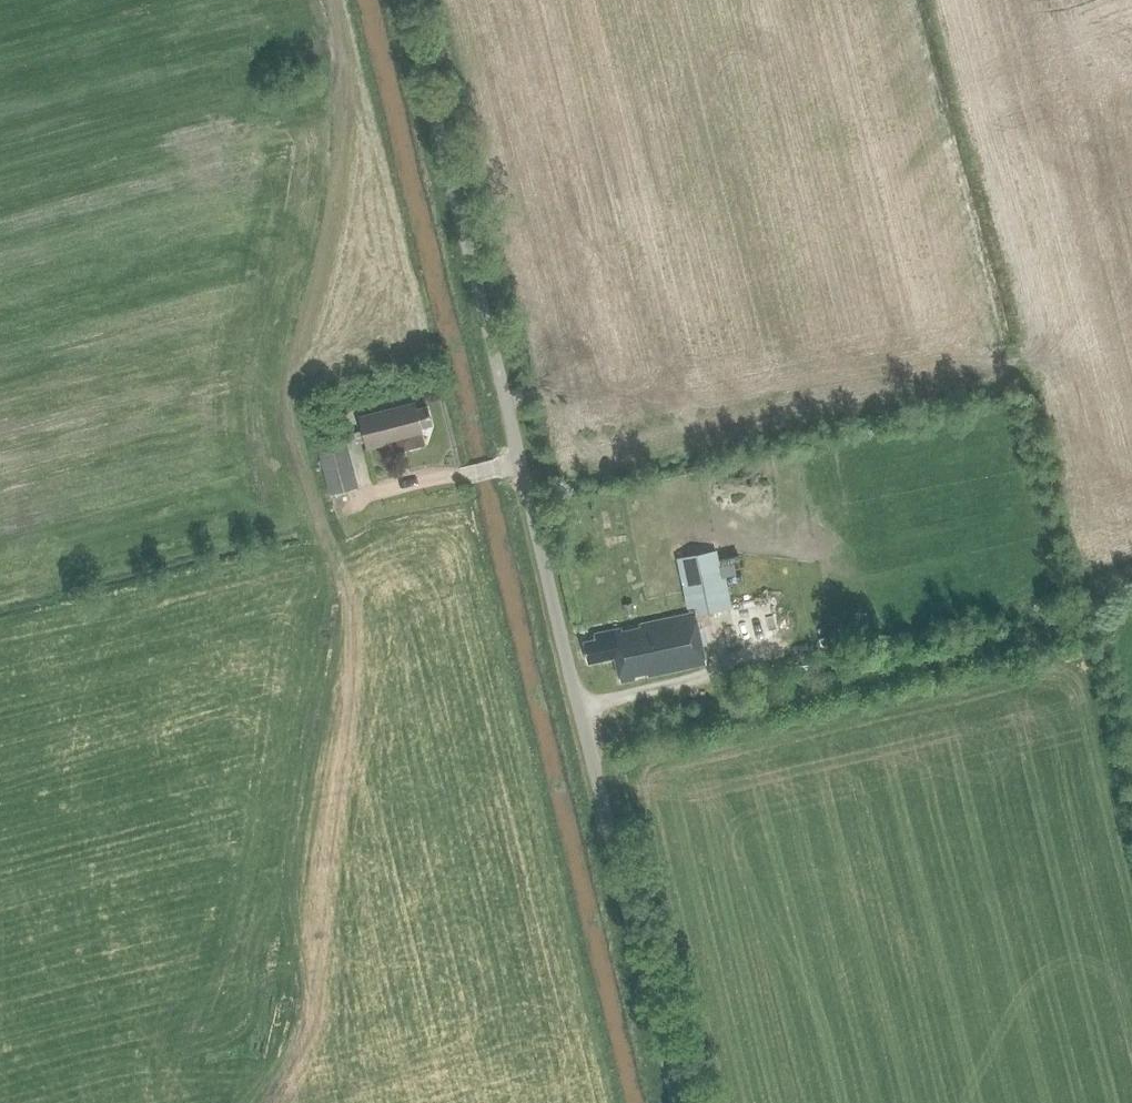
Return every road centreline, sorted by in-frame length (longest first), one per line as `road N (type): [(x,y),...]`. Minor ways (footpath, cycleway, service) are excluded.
road 1 (unclassified): [(676,1102),(404,0)]

